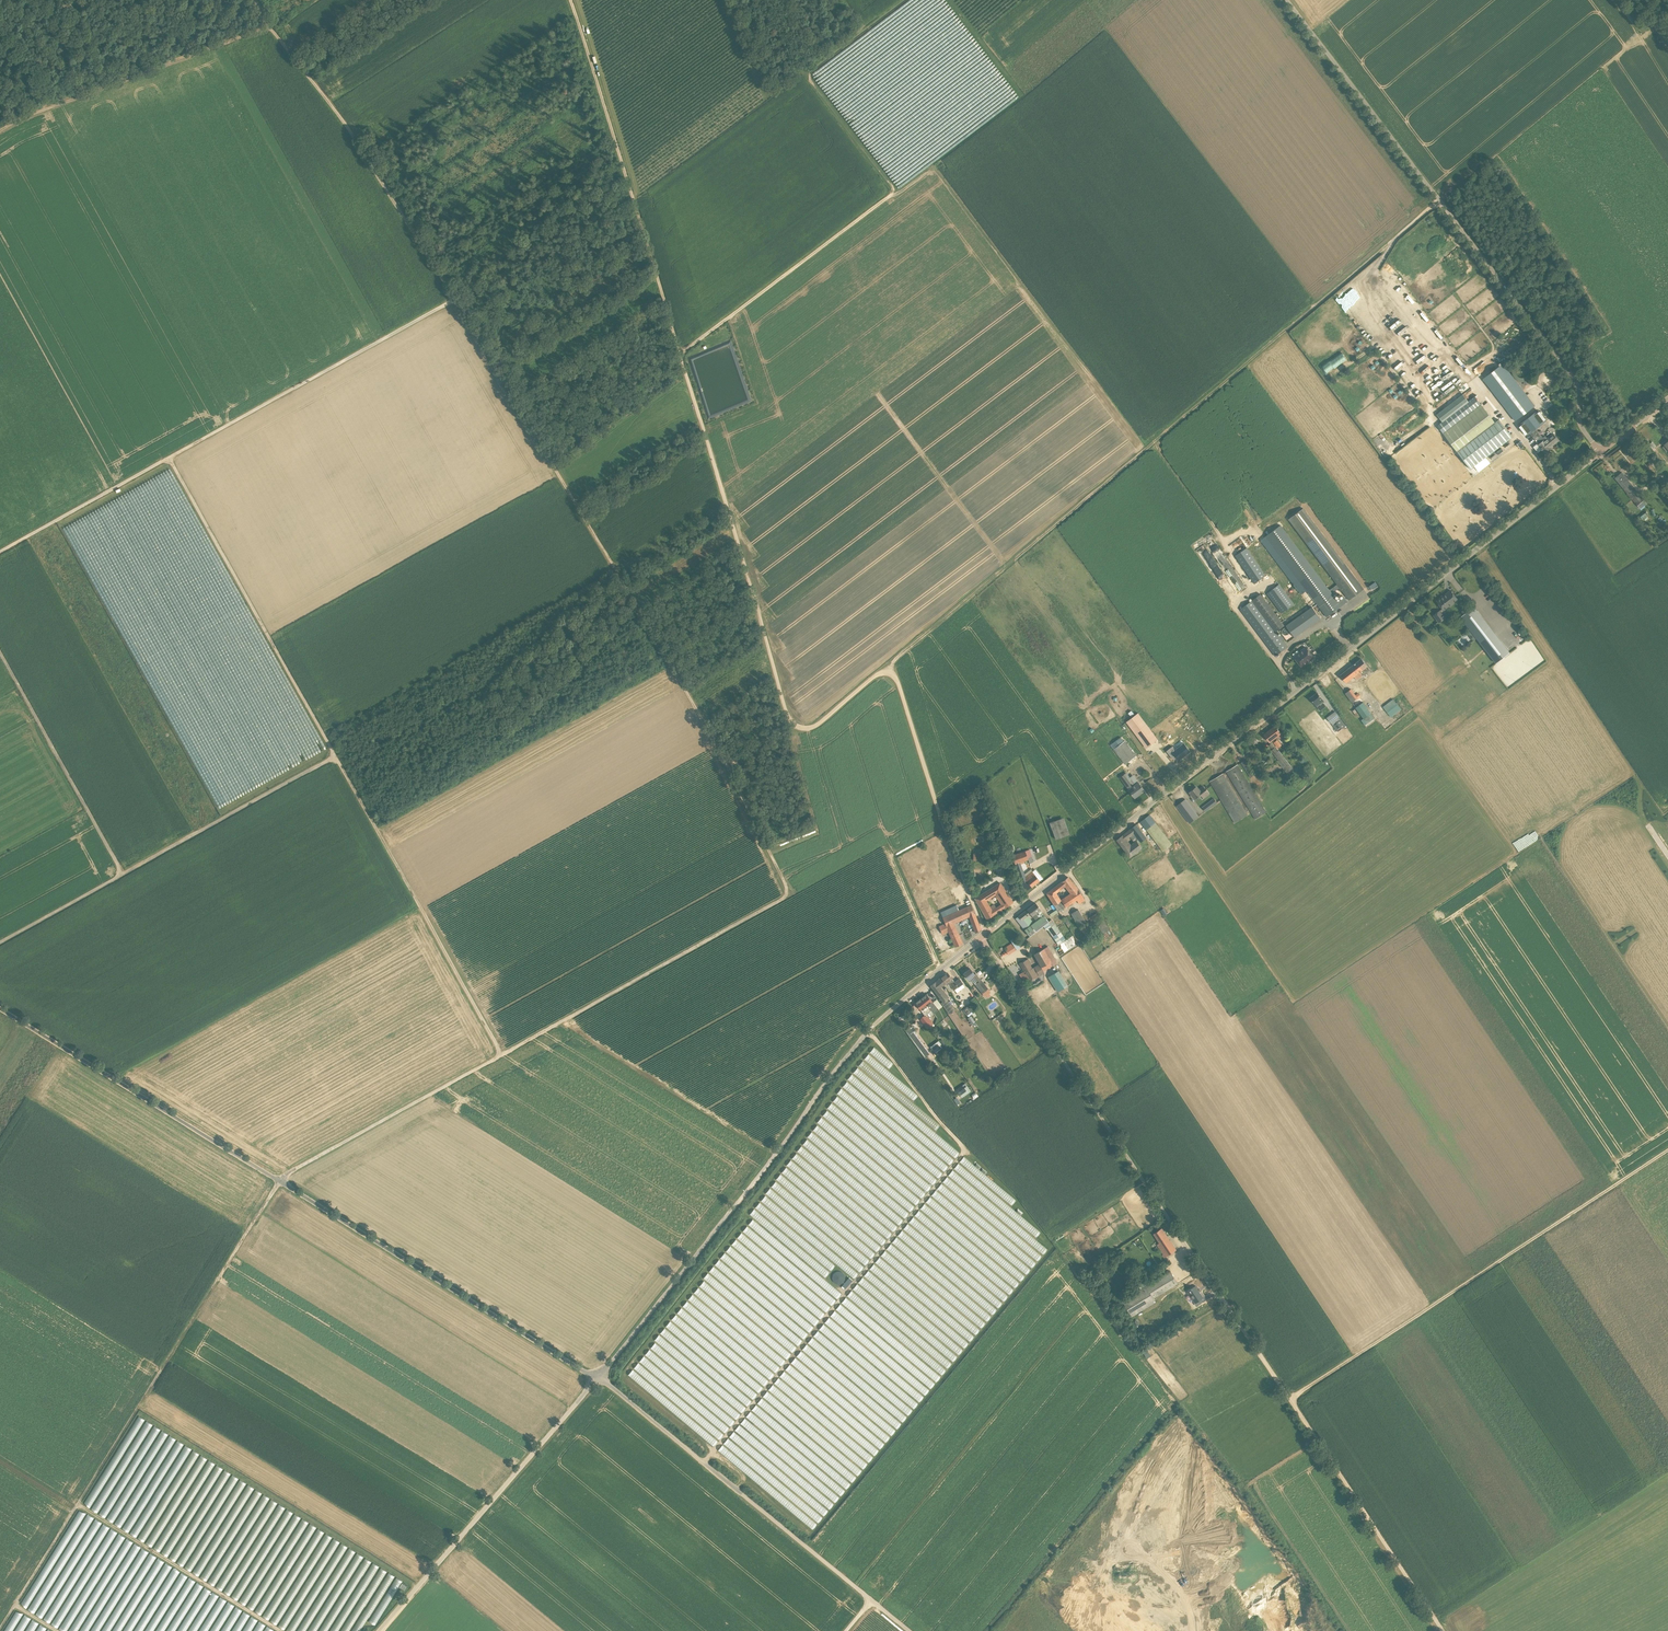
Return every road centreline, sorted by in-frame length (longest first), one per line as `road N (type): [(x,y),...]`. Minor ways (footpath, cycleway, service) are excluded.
road 1 (track): [(2,1630),(280,1184),(786,895),(695,711),(456,300)]
road 2 (track): [(383,1630),(596,1381),(0,1010)]
road 3 (track): [(571,0),(789,722),(800,731),(815,728),(890,670)]
road 4 (unclassified): [(980,937),(1600,452)]
road 5 (track): [(1443,1630),(1289,1400),(1667,1150)]
road 6 (track): [(1439,200),(890,670)]
road 7 (unclassified): [(599,1378),(860,1040),(980,937)]
road 8 (unclassified): [(1289,1400),(980,937)]
road 9 (unclassified): [(1600,452),(1580,422),(1572,375),(1287,0)]
road 10 (unclassified): [(907,1630),(599,1378)]
road 11 (track): [(335,759),(170,459)]
road 12 (track): [(502,1057),(335,759)]
road 13 (track): [(456,300),(344,122),(271,29)]
road 14 (track): [(170,459),(456,300)]
road 15 (track): [(271,29),(0,133)]
road 16 (track): [(890,670),(987,932)]
road 17 (track): [(892,194),(680,353)]
road 18 (track): [(0,655),(124,876)]
road 19 (track): [(124,876),(335,759)]
road 20 (track): [(0,554),(170,459)]
road 21 (track): [(0,945),(124,876)]

